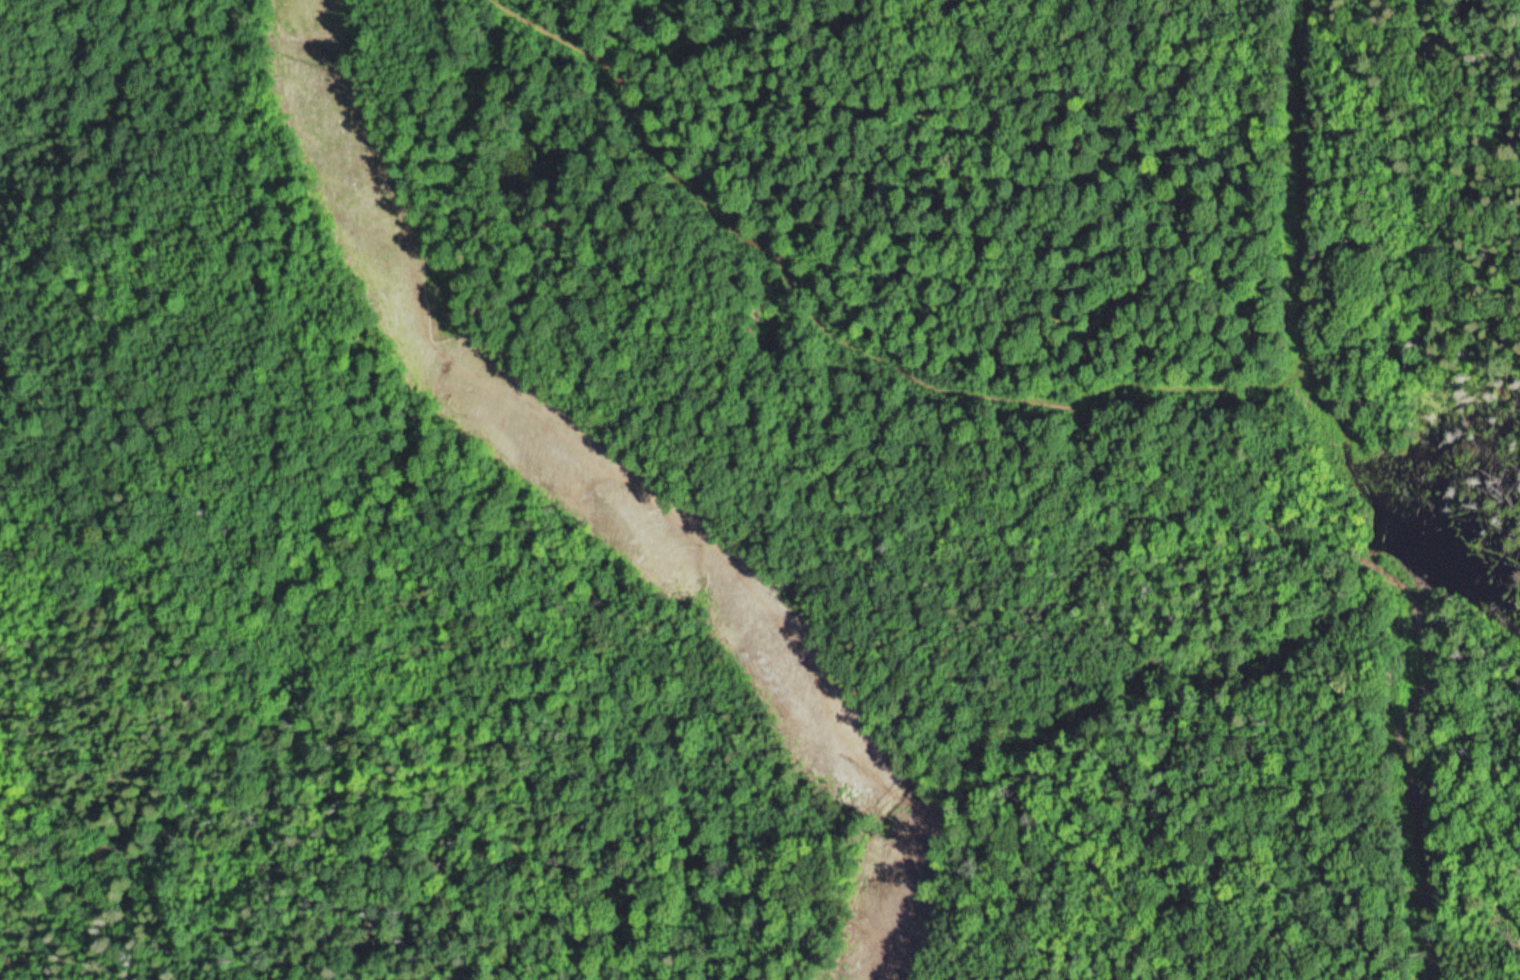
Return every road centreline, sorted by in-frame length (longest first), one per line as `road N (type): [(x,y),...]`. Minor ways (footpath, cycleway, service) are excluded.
road 1 (track): [(1433,979),(1424,907),(1430,877),(1399,732),(1428,673),(1423,647),(1381,508),(1311,384),(1298,302),(1300,0)]

